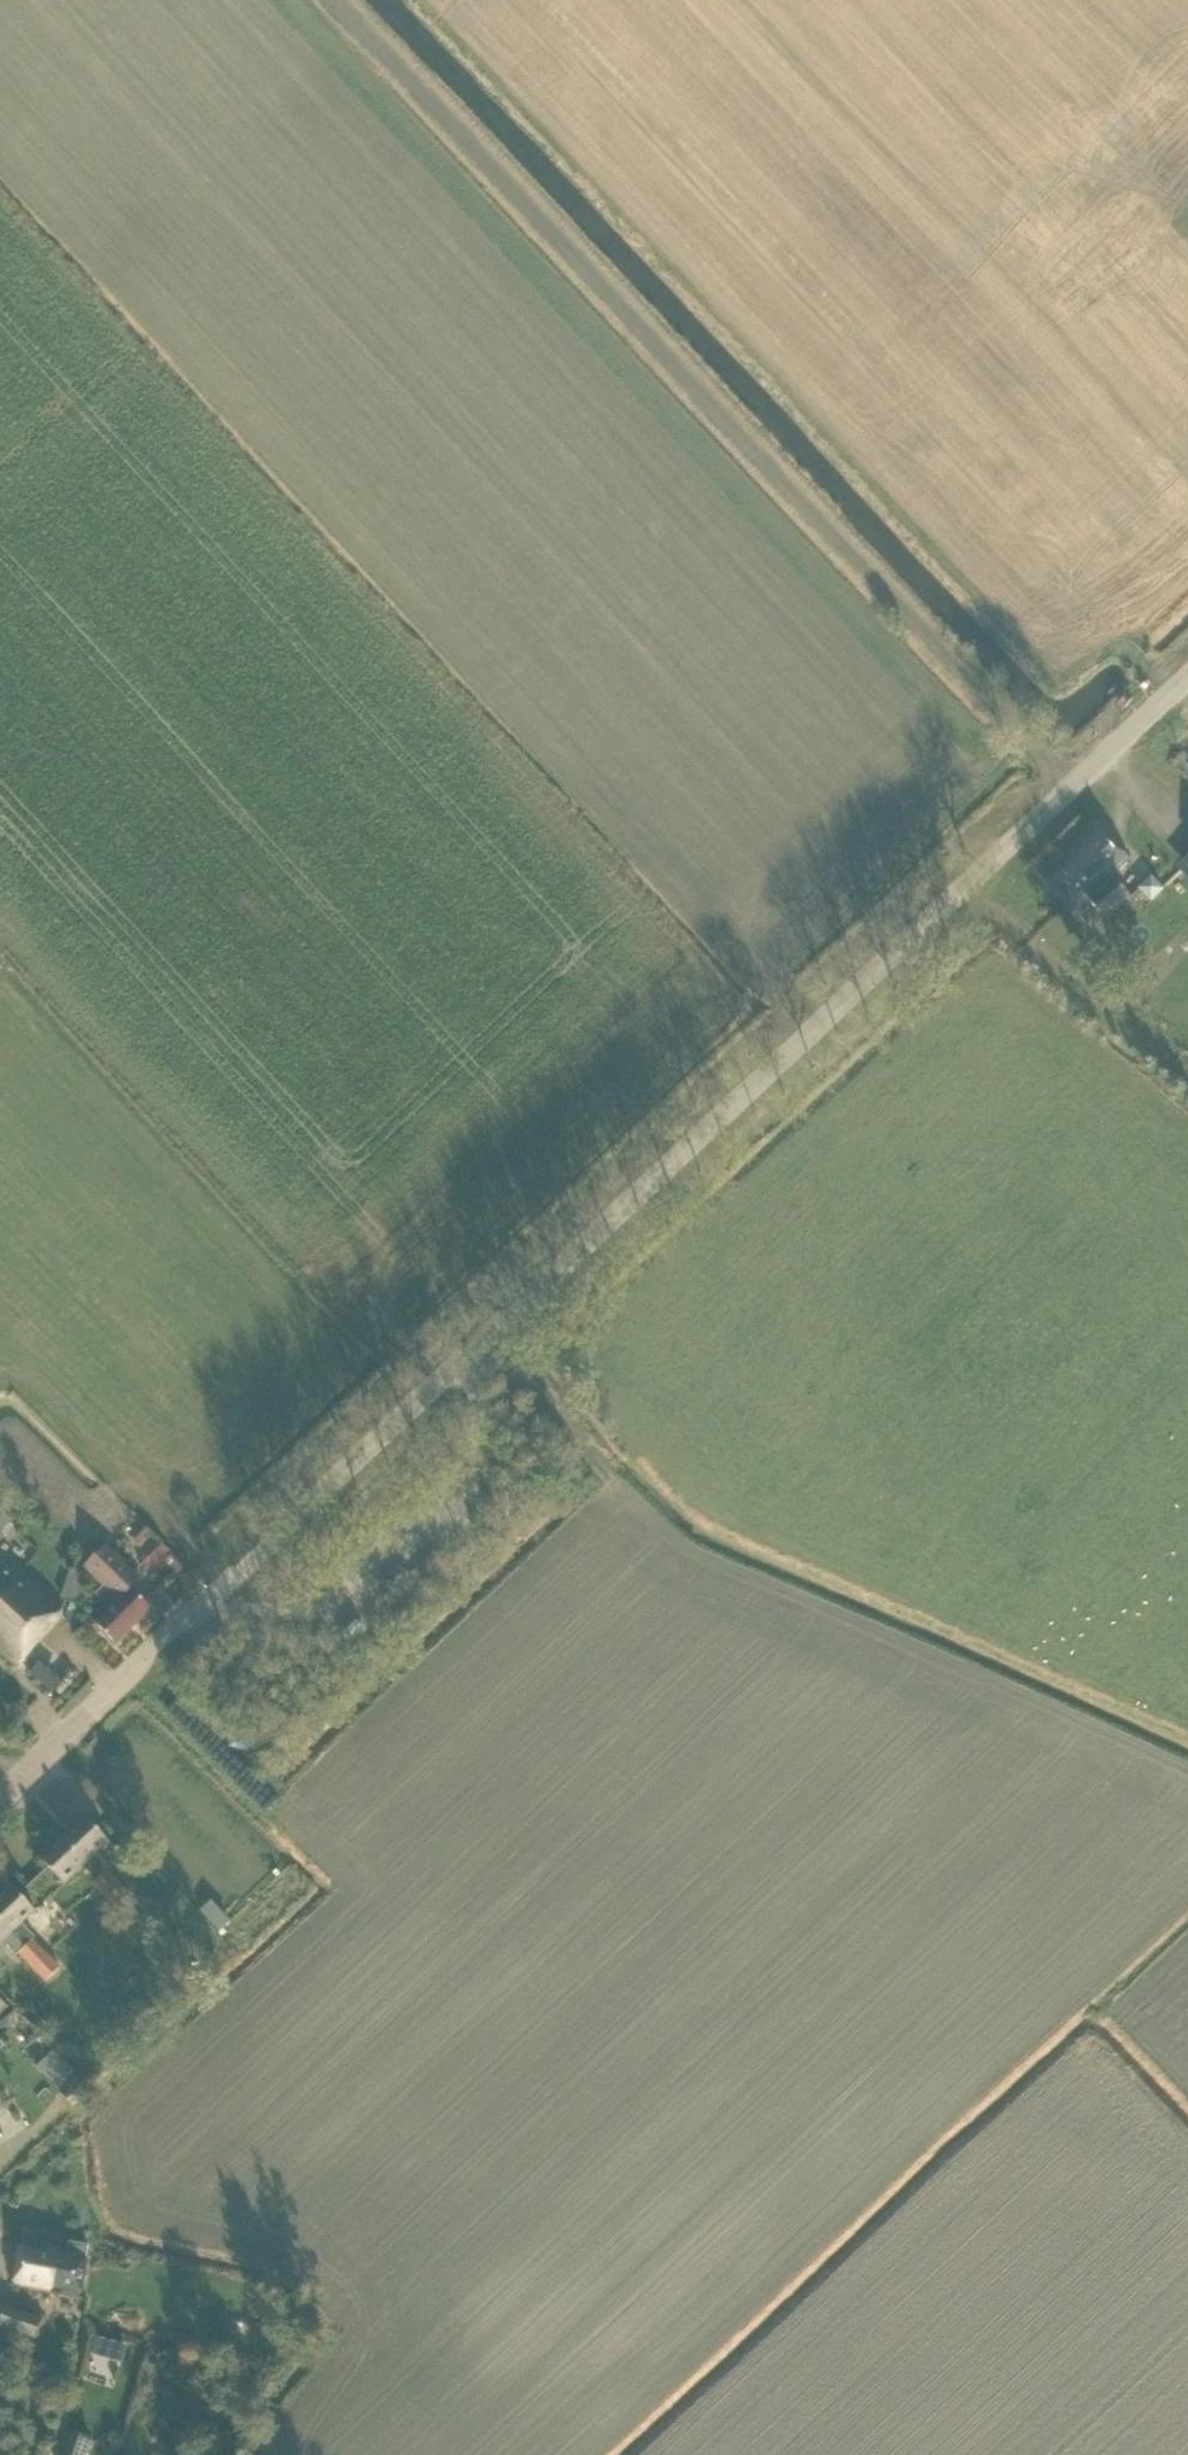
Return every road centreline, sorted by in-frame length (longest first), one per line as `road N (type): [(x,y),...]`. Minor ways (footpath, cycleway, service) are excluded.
road 1 (unclassified): [(0,1804),(1187,679)]
road 2 (track): [(1075,786),(337,0)]
road 3 (track): [(486,1343),(606,1482)]

